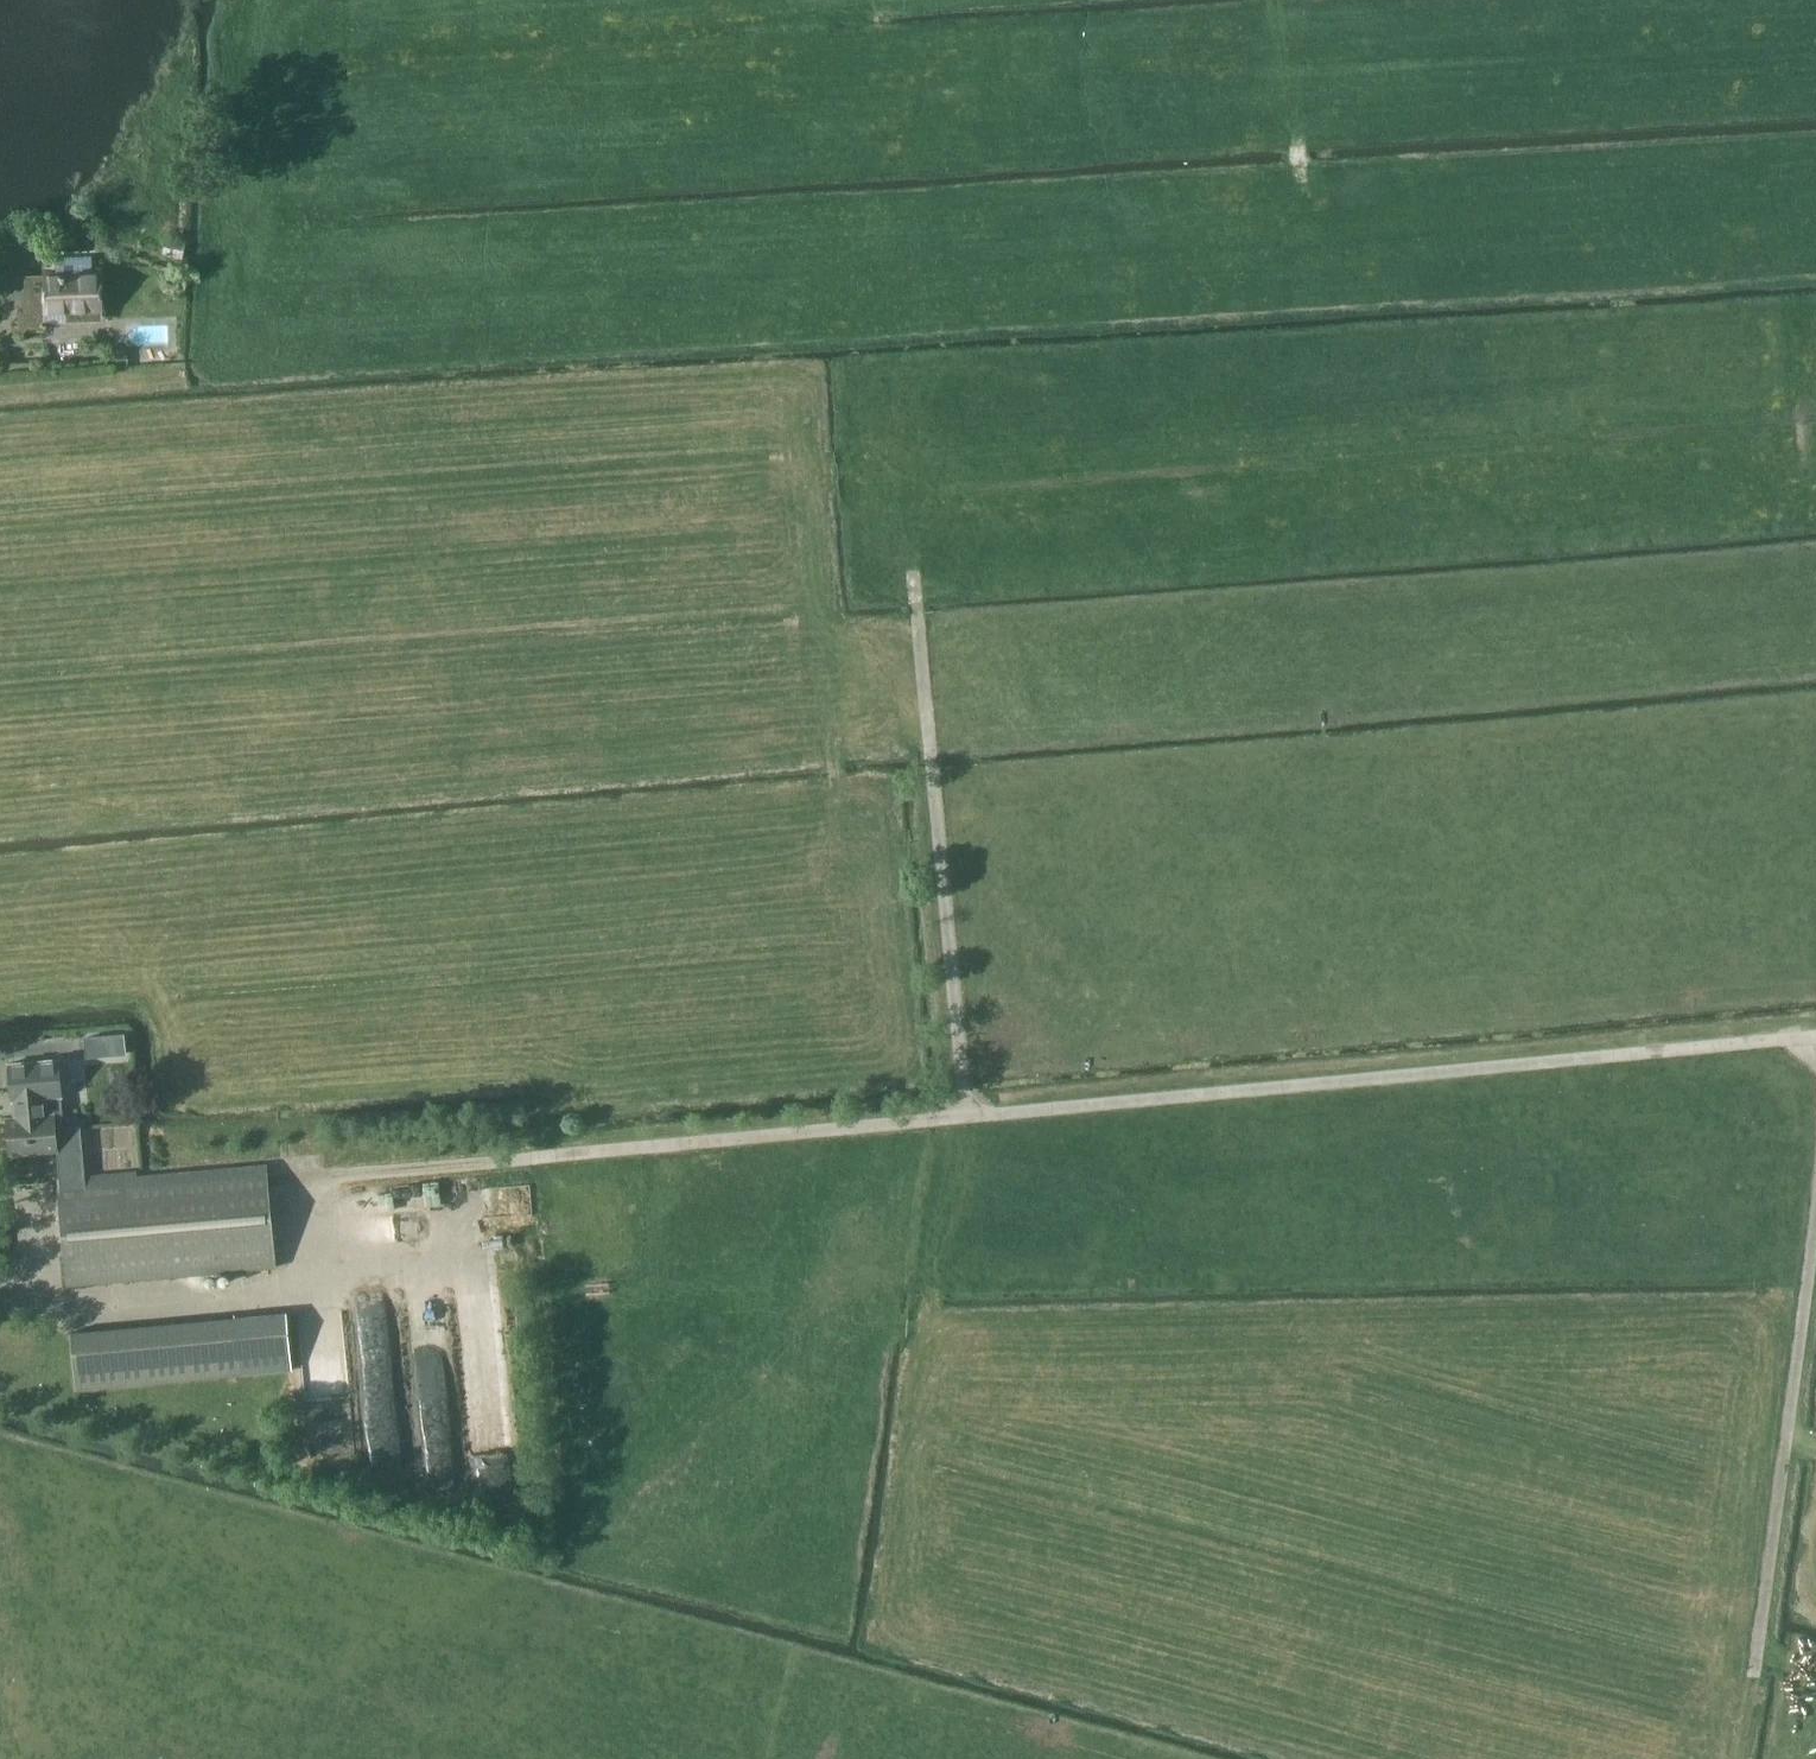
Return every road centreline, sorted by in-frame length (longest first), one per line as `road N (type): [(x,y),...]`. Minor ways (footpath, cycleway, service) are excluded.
road 1 (track): [(1815,1034),(319,1177),(311,1284),(74,1307),(27,1289),(0,1296)]
road 2 (track): [(969,1113),(908,570)]
road 3 (track): [(1753,1674),(1815,1221)]

